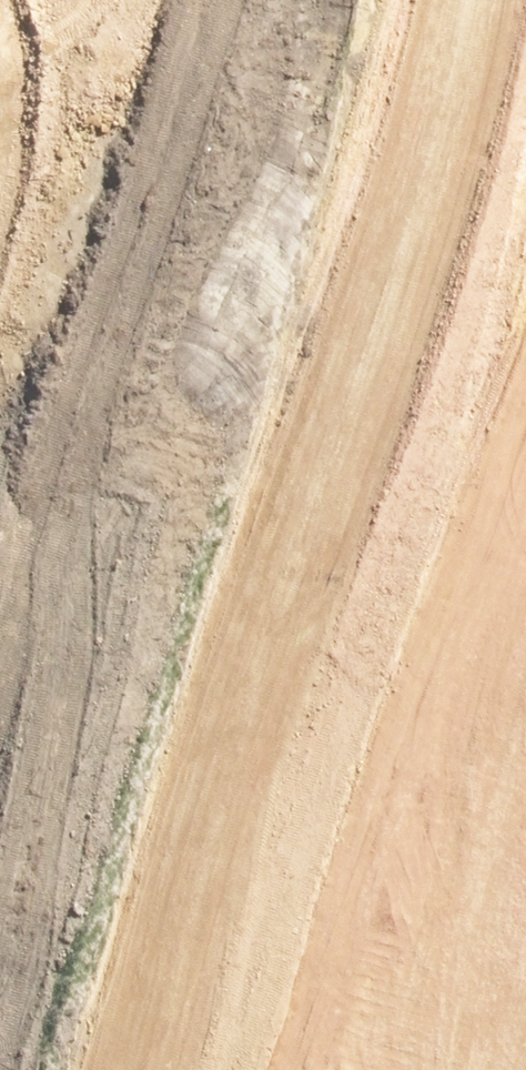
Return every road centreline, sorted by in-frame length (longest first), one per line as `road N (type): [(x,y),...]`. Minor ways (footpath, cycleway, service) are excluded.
road 1 (unknown): [(0,371),(313,592),(476,739),(515,909),(478,1069)]
road 2 (unknown): [(371,645),(525,427)]

